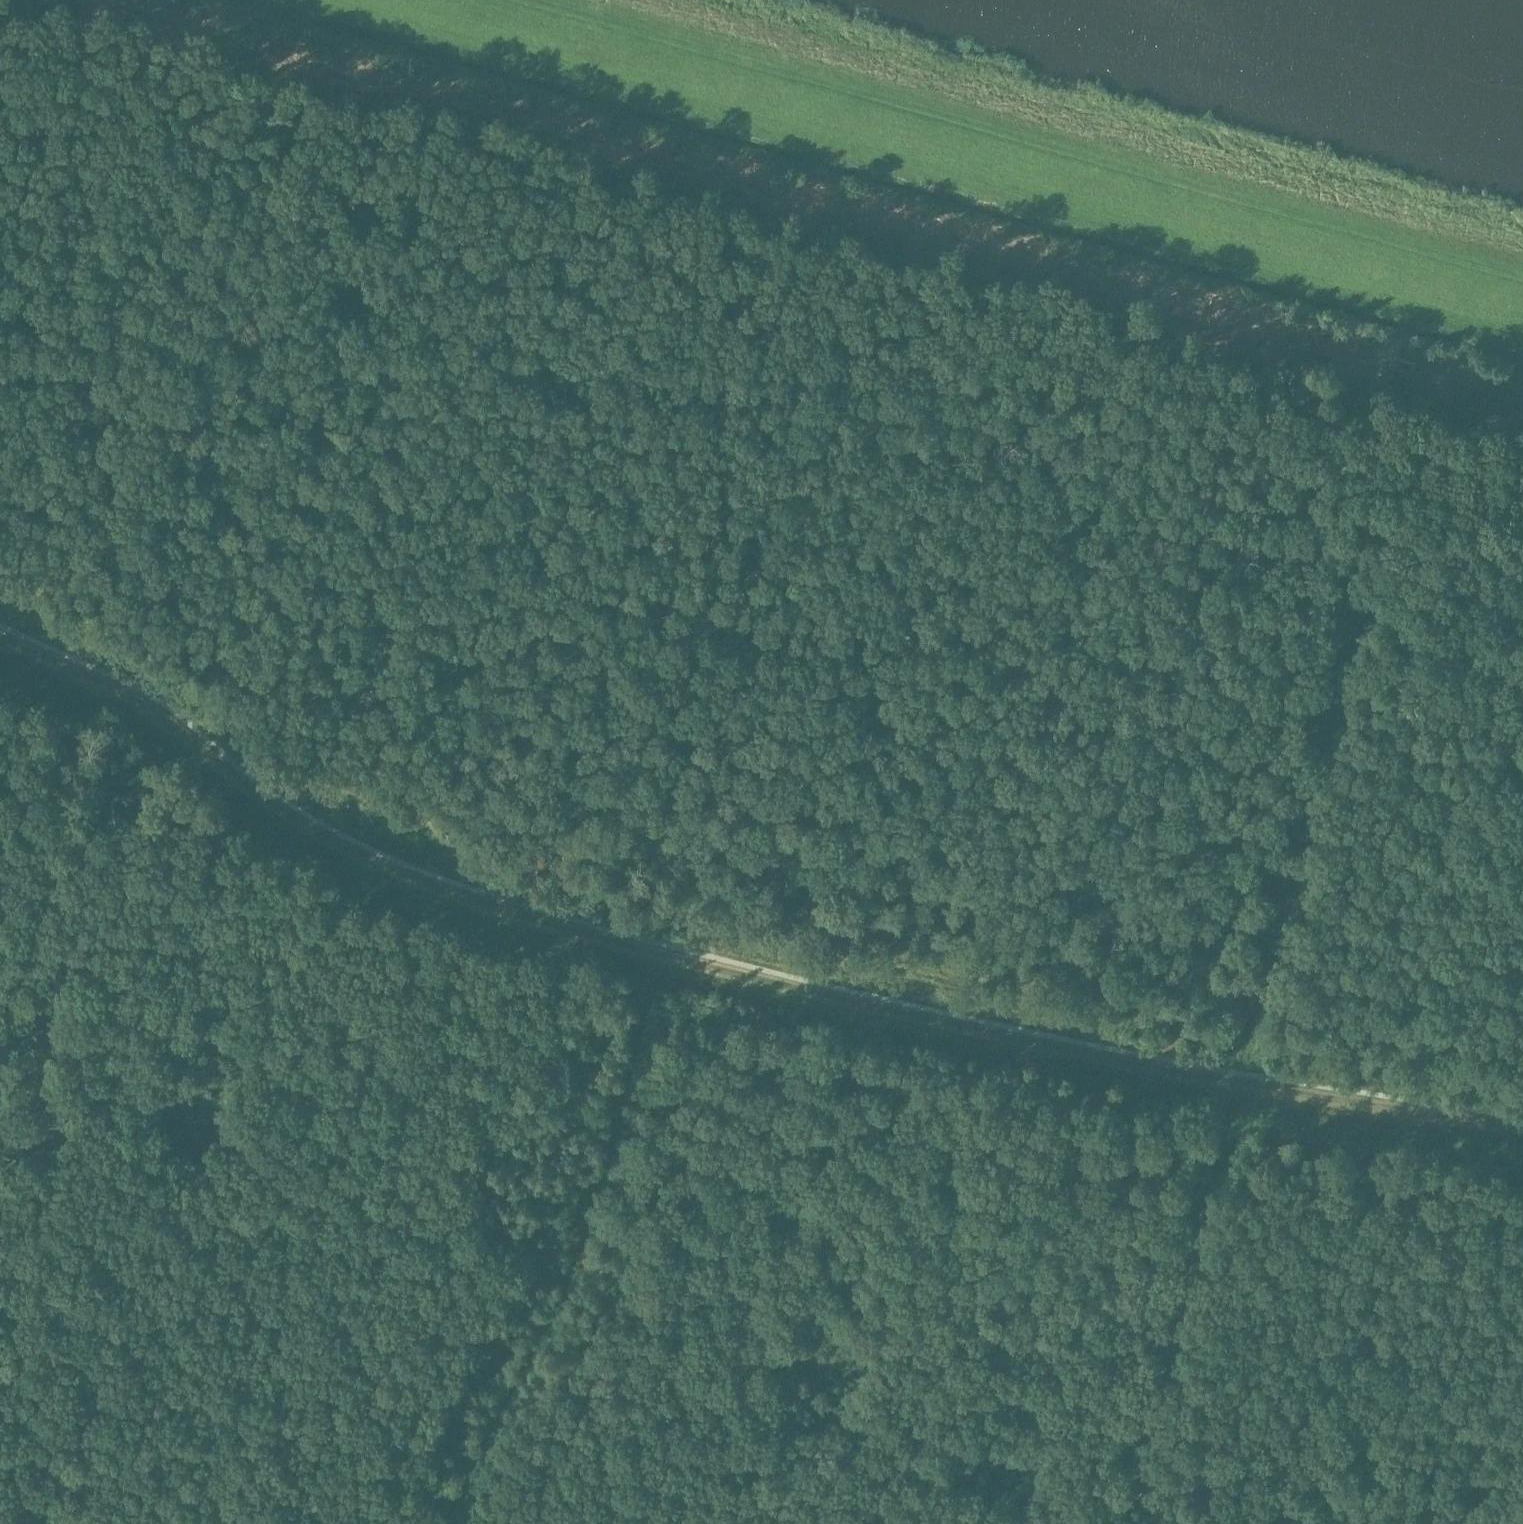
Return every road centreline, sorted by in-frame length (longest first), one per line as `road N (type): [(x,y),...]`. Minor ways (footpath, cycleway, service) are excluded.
road 1 (track): [(0,641),(140,707),(281,813),(433,888),(848,1005),(1187,1075)]
road 2 (track): [(1522,279),(539,0)]
road 3 (track): [(1241,1085),(1389,493)]
road 4 (track): [(481,1446),(585,1216),(660,944)]
road 5 (track): [(1134,1523),(1241,1085)]
road 6 (track): [(1241,1085),(1522,1130)]

